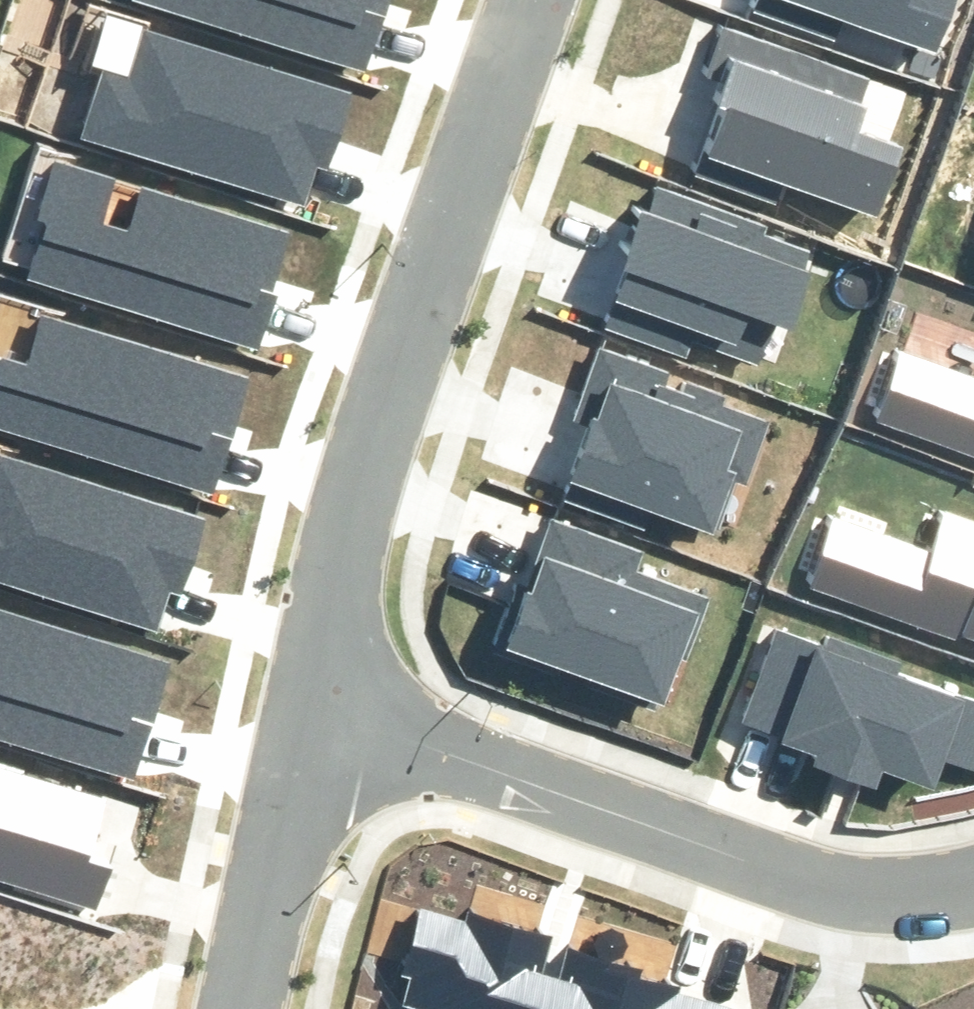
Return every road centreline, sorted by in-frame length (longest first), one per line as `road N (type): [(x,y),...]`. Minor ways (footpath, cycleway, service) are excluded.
road 1 (residential): [(541,0),(429,320),(369,521),(325,736)]
road 2 (residential): [(325,736),(811,898),(866,909),(973,903)]
road 3 (residential): [(325,736),(259,1008)]

